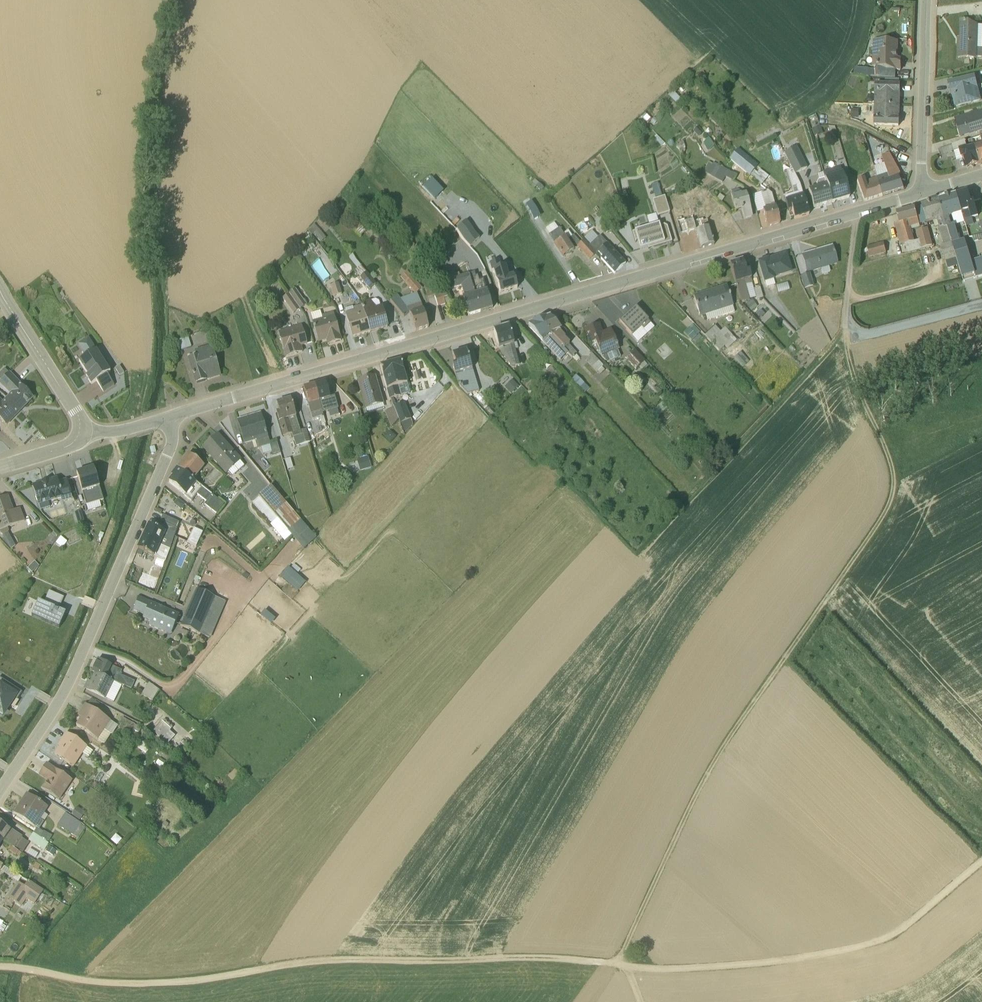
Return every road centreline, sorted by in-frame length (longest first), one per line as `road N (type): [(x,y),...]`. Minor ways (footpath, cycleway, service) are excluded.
road 1 (track): [(618,965),(717,755),(892,497),(894,472),(849,360),(845,329),(864,336),(981,305)]
road 2 (residential): [(856,210),(171,416)]
road 3 (track): [(618,965),(538,957),(325,960),(159,981),(0,968)]
road 4 (residential): [(0,789),(76,665),(168,456),(171,416)]
road 5 (track): [(981,862),(879,943),(704,969),(618,965)]
road 6 (residential): [(920,194),(926,0)]
road 7 (tertiary): [(80,431),(0,293)]

